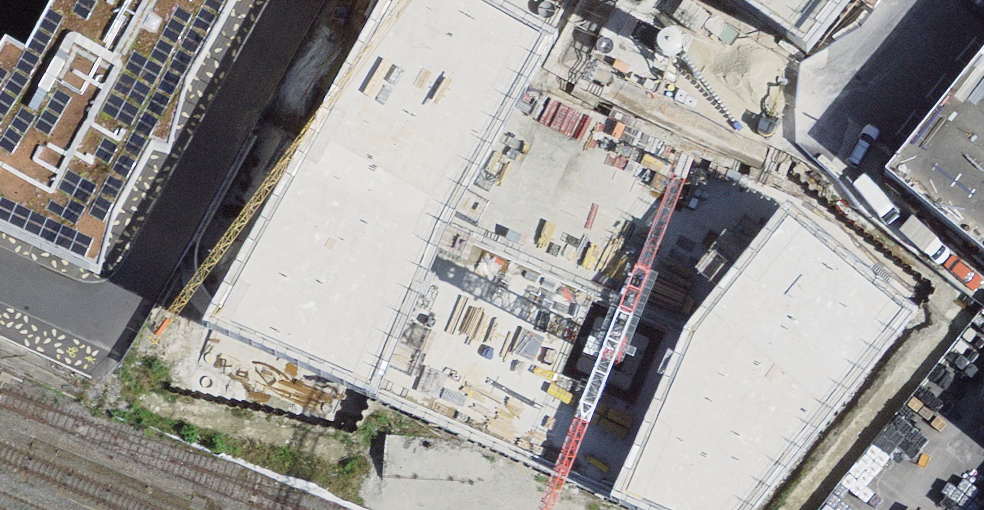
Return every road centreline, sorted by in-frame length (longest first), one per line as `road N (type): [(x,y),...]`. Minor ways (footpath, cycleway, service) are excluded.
road 1 (residential): [(113,319),(564,509)]
road 2 (residential): [(290,0),(113,319)]
road 3 (residential): [(113,319),(0,270)]

